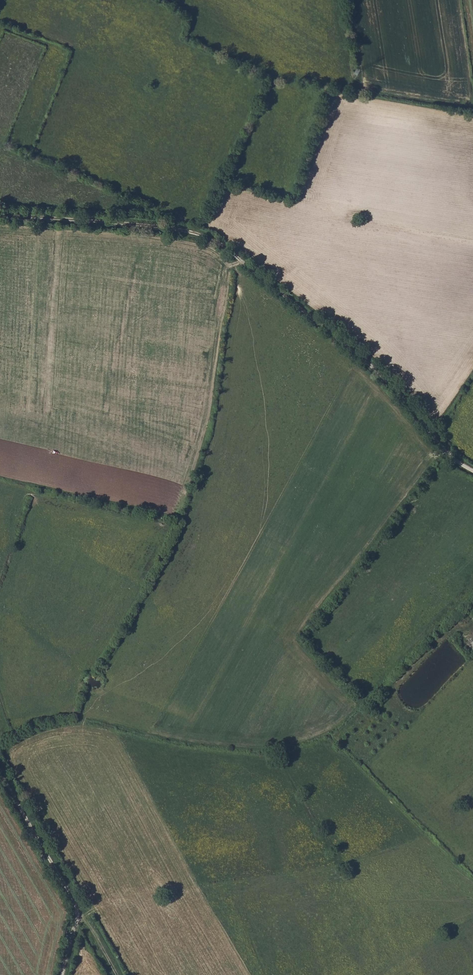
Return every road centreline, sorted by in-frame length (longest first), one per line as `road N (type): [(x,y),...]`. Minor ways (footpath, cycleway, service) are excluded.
road 1 (track): [(472,473),(447,454),(377,370),(217,241),(168,229),(0,214)]
road 2 (track): [(115,974),(0,776)]

